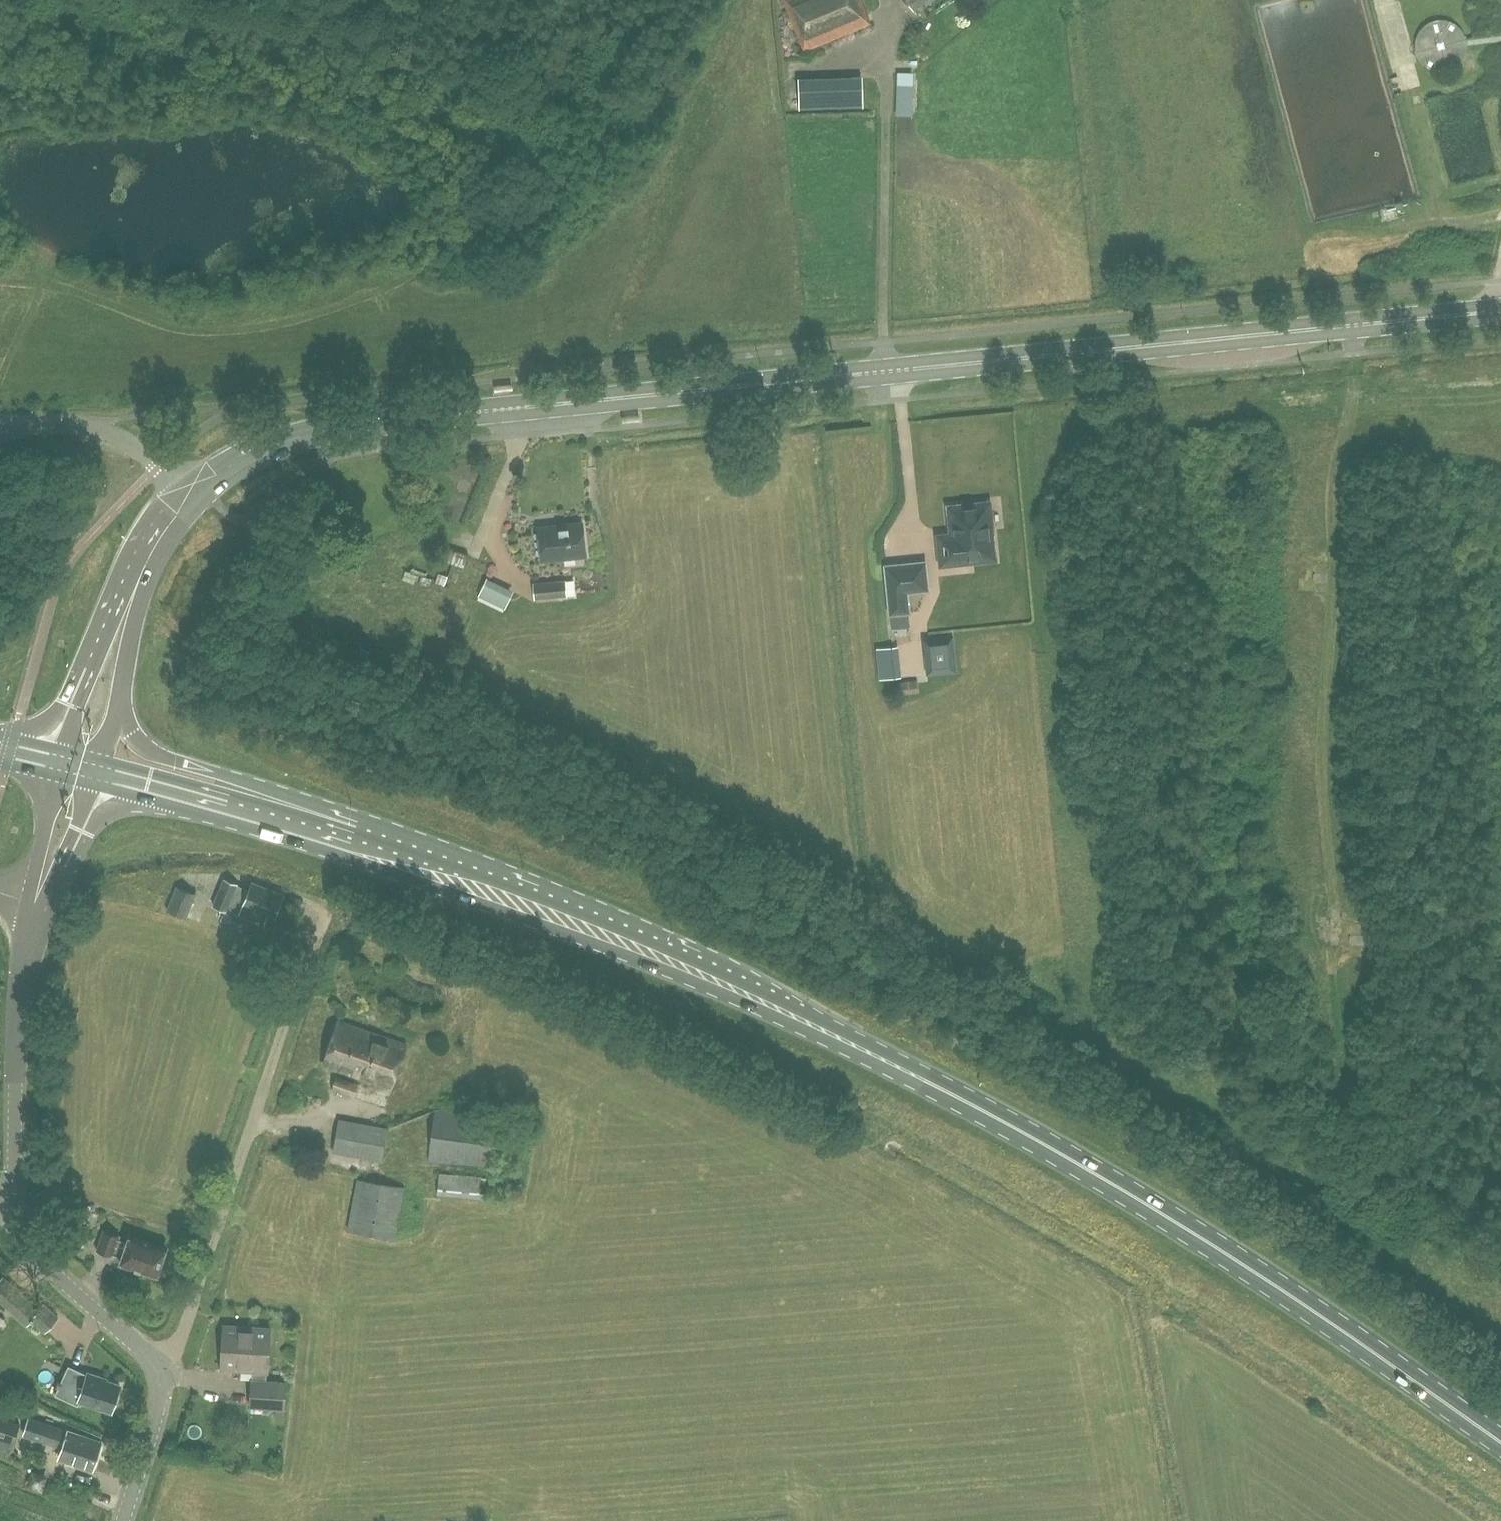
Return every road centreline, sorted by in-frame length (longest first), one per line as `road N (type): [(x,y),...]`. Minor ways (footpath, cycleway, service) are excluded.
road 1 (secondary): [(1500,311),(394,420),(291,440),(237,462),(195,494)]
road 2 (primary): [(1500,1441),(1204,1239),(916,1074),(648,952),(351,845)]
road 3 (residential): [(163,1385),(298,997)]
road 4 (unclassified): [(18,1212),(21,997),(35,904)]
road 5 (primary): [(351,845),(216,773),(157,755),(141,745),(118,708)]
road 6 (primary): [(351,845),(101,773)]
road 7 (unclassified): [(163,1385),(18,1212)]
road 8 (unclassified): [(0,432),(36,422),(90,426),(146,452),(195,494)]
road 9 (secondary): [(133,596),(59,762)]
road 10 (unclassified): [(35,904),(101,773)]
road 11 (unclassified): [(59,762),(35,904)]
road 12 (unclassified): [(128,1520),(161,1422),(163,1385)]
road 13 (secondary): [(195,494),(153,551),(133,596)]

